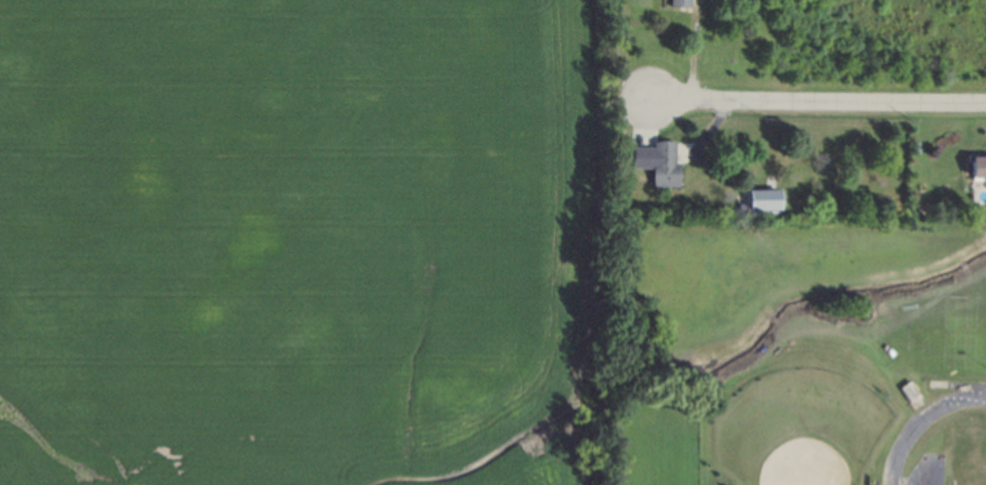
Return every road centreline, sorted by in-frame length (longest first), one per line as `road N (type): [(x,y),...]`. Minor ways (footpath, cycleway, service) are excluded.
road 1 (residential): [(650,97),(985,101)]

